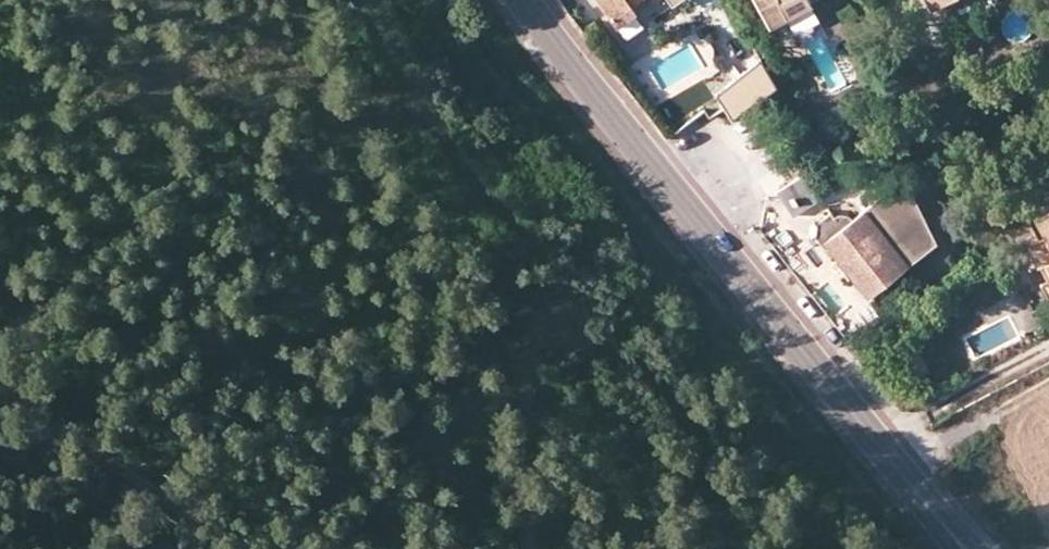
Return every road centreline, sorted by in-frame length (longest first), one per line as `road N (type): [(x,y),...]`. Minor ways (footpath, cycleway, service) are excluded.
road 1 (tertiary): [(894,466),(521,0)]
road 2 (track): [(894,466),(1048,382)]
road 3 (track): [(961,429),(1042,548)]

